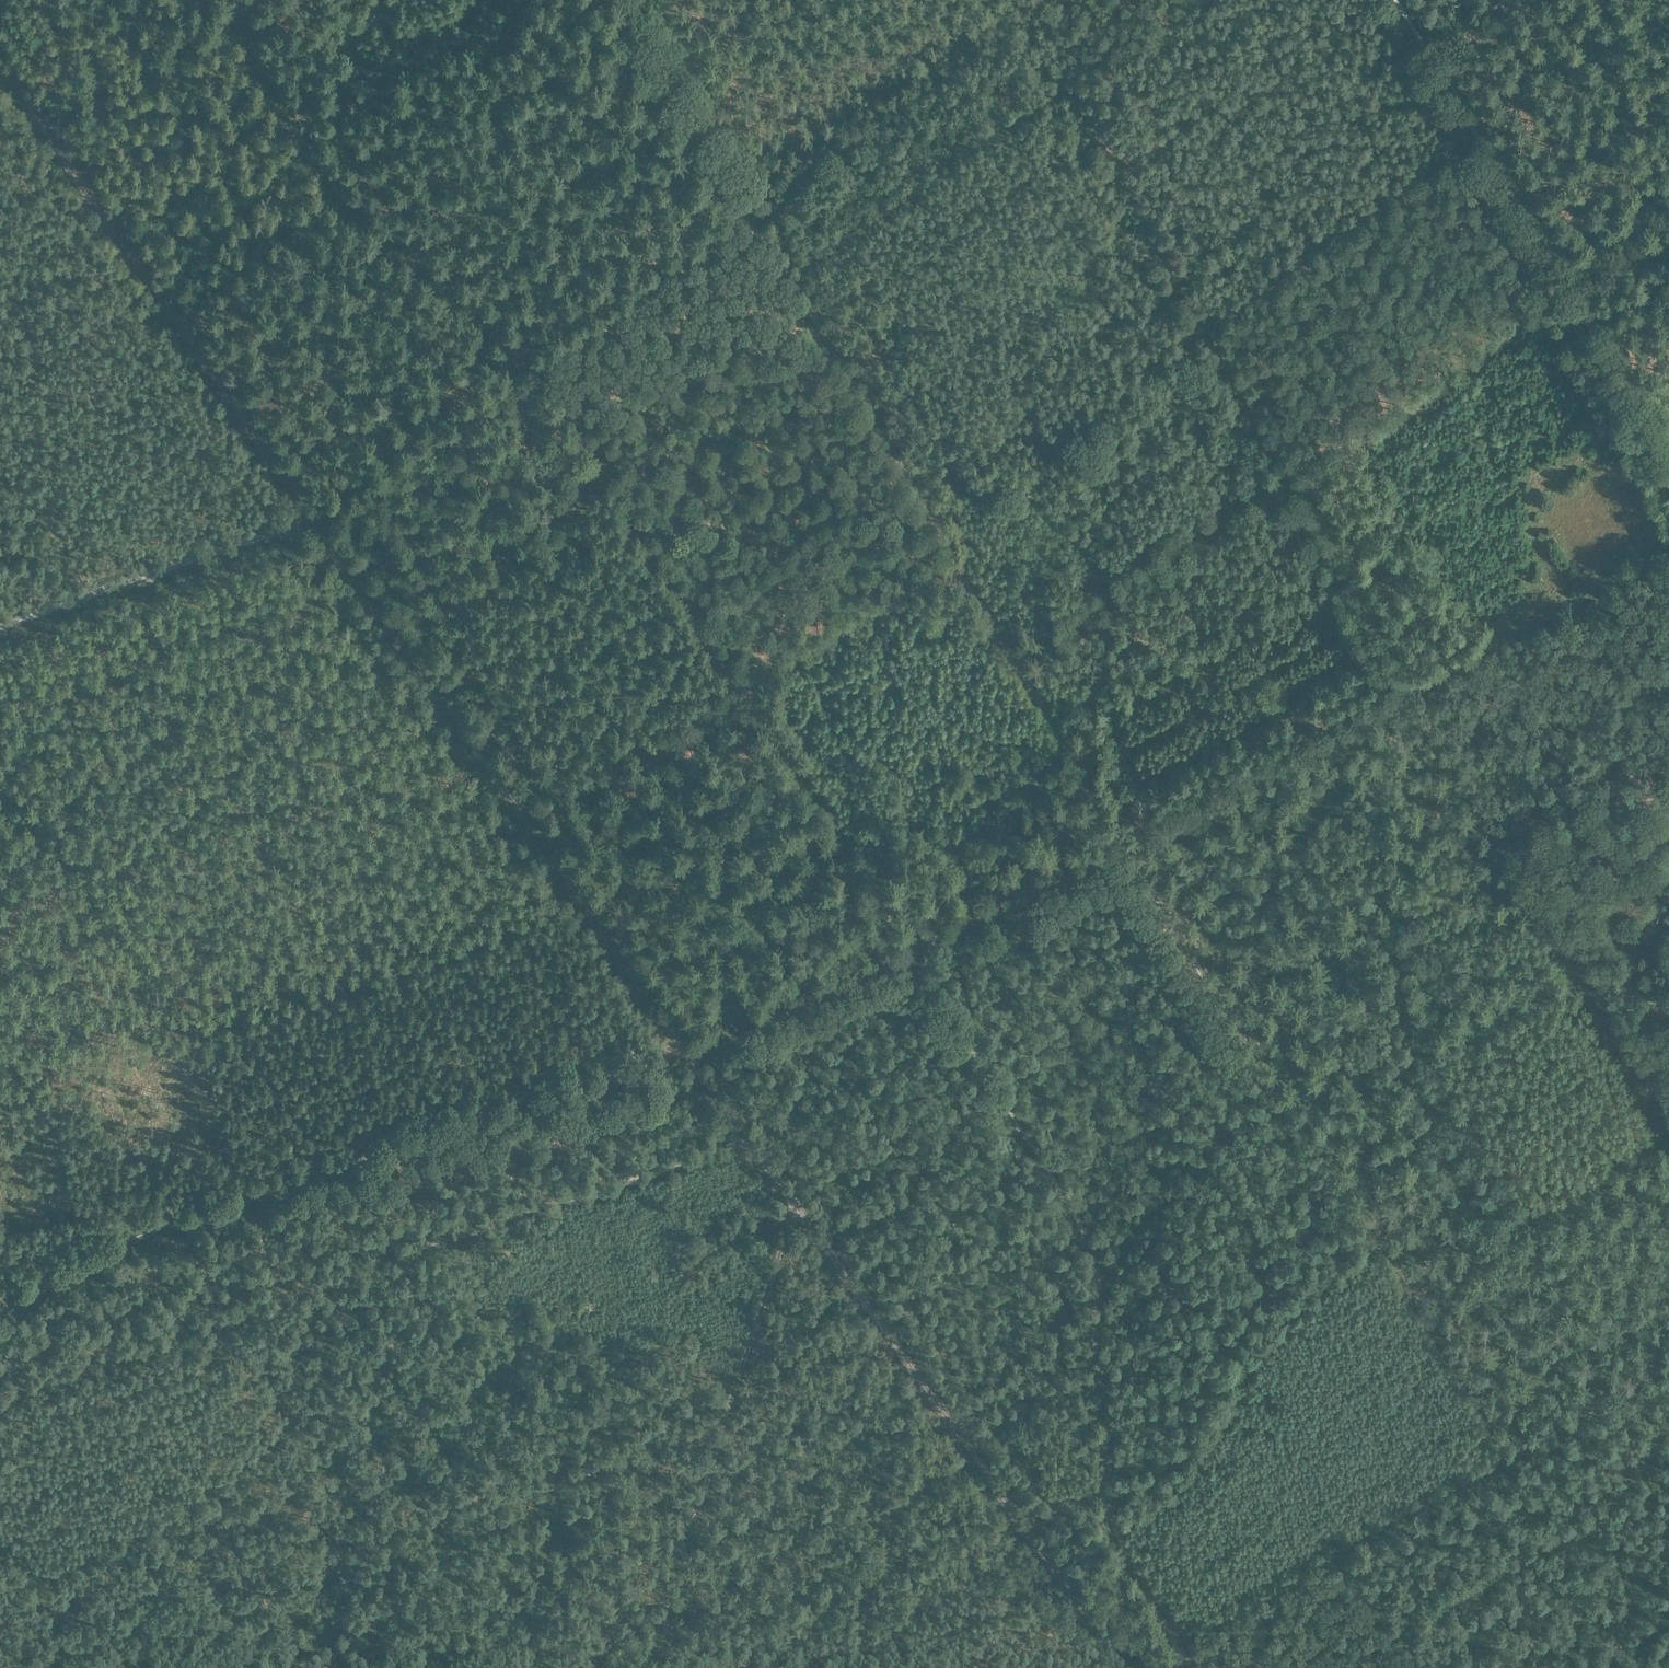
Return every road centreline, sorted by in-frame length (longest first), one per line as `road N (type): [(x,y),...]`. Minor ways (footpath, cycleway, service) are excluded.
road 1 (track): [(681,1050),(0,66)]
road 2 (track): [(213,0),(251,40),(363,208),(538,360),(910,948)]
road 3 (track): [(1015,660),(1285,472),(1406,692),(1125,847)]
road 4 (track): [(1668,1369),(1511,1455),(1280,1080),(1242,1041),(1125,847)]
road 5 (track): [(749,207),(322,514),(0,630)]
road 6 (track): [(1206,1667),(1118,1542),(1108,1508),(1089,1244),(910,948)]
road 7 (track): [(750,1143),(582,1200),(550,1203),(146,1351),(103,1355),(0,1395)]
road 8 (track): [(1125,847),(749,207)]
road 9 (track): [(681,1050),(165,1226),(93,1259),(0,1318)]
road 10 (track): [(1119,1667),(750,1143)]
road 11 (track): [(795,1210),(705,1492),(688,1520),(617,1590),(595,1667)]
road 12 (track): [(1511,1455),(1186,1638)]
road 13 (track): [(1026,12),(749,207)]
road 14 (track): [(910,948),(681,1050)]
road 15 (track): [(627,0),(749,207)]
road 16 (track): [(1125,847),(910,948)]
road 17 (track): [(1565,290),(1668,202)]

